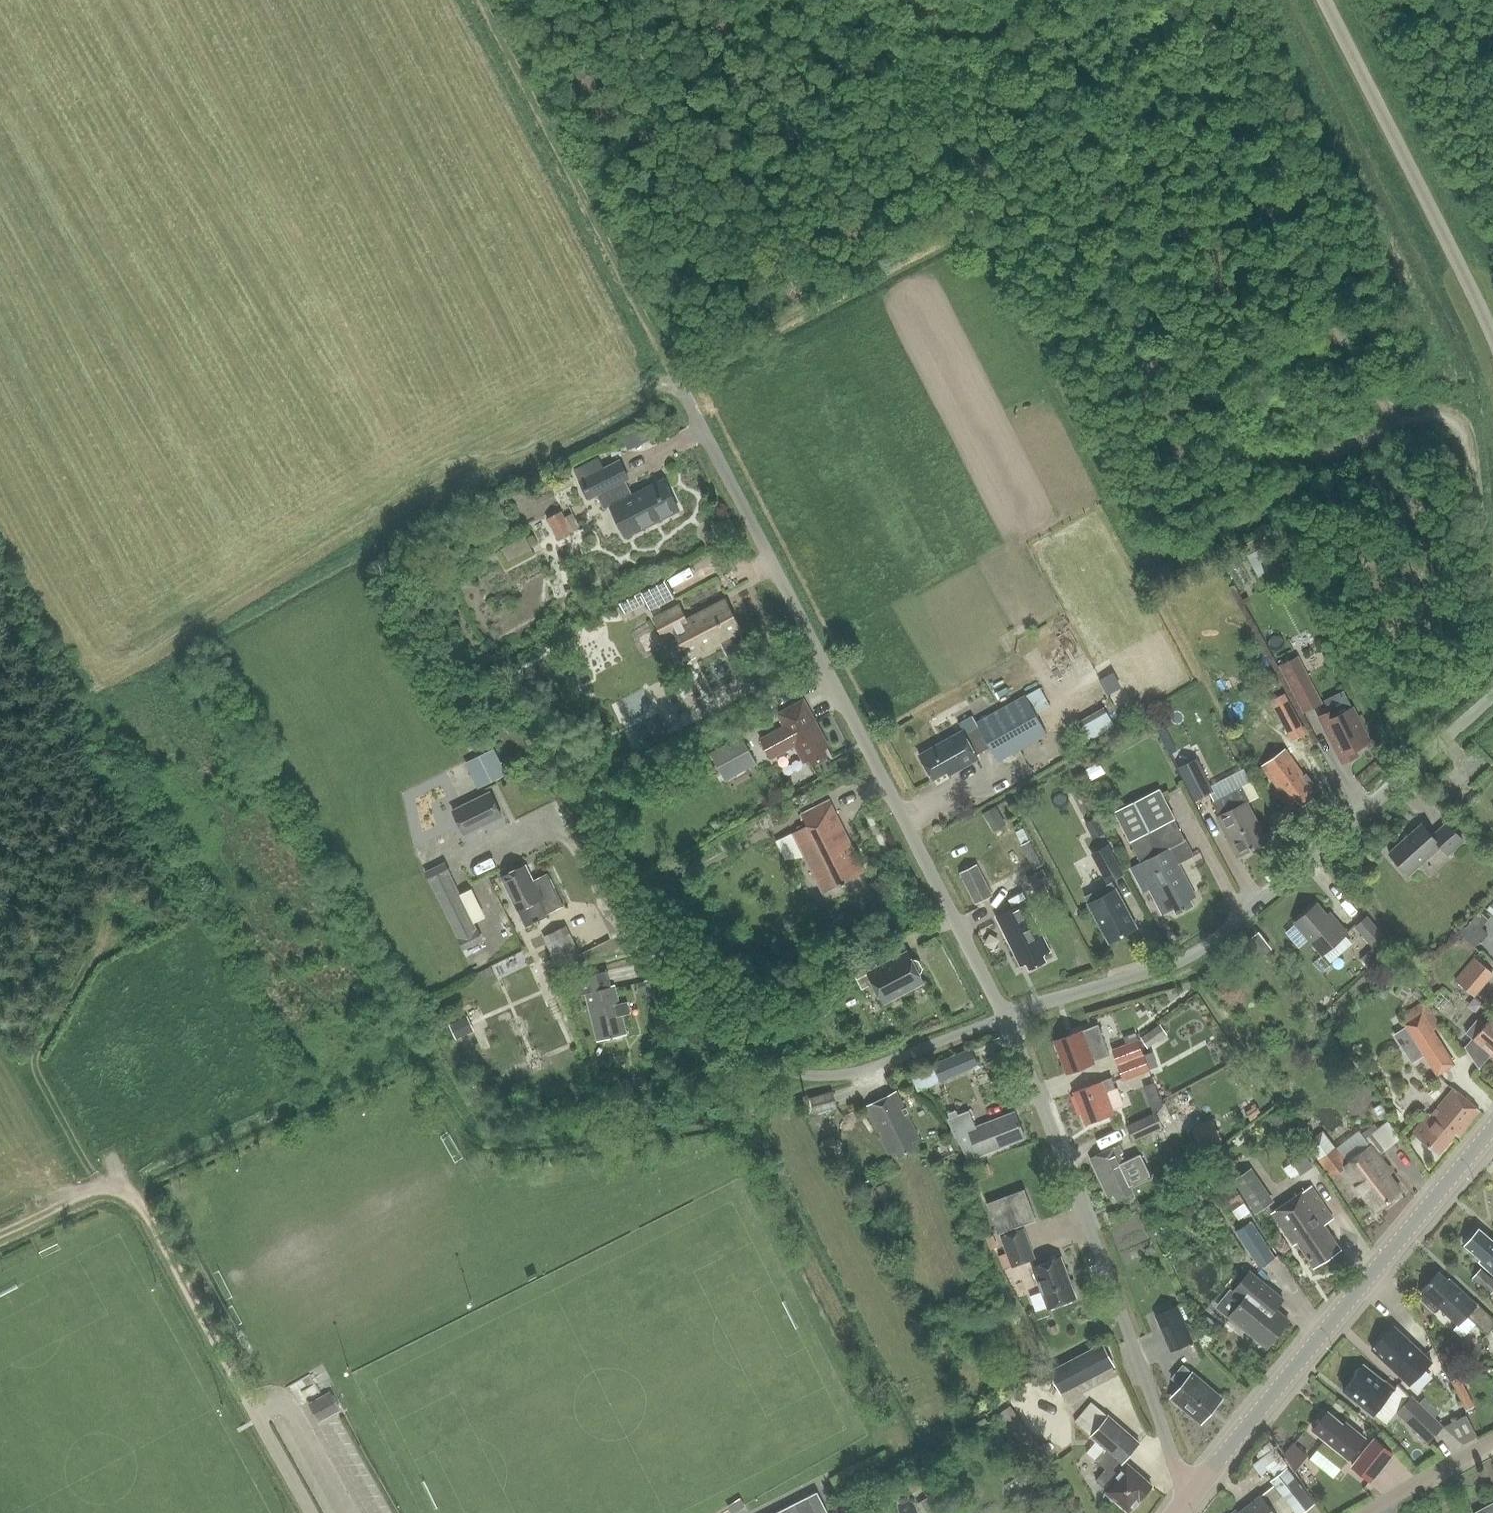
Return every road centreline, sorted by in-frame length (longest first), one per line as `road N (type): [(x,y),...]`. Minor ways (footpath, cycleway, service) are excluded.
road 1 (unclassified): [(1006,1022),(669,374)]
road 2 (unclassified): [(1492,696),(1201,954),(1006,1022)]
road 3 (unclassified): [(1192,1492),(1175,1476),(1006,1022)]
road 4 (tertiary): [(1192,1492),(1492,1133)]
road 5 (unclassified): [(1492,335),(1324,0)]
road 6 (unclassified): [(1006,1022),(864,1076),(814,1082),(776,1073)]
road 7 (unclassified): [(1367,1512),(1492,1443)]

